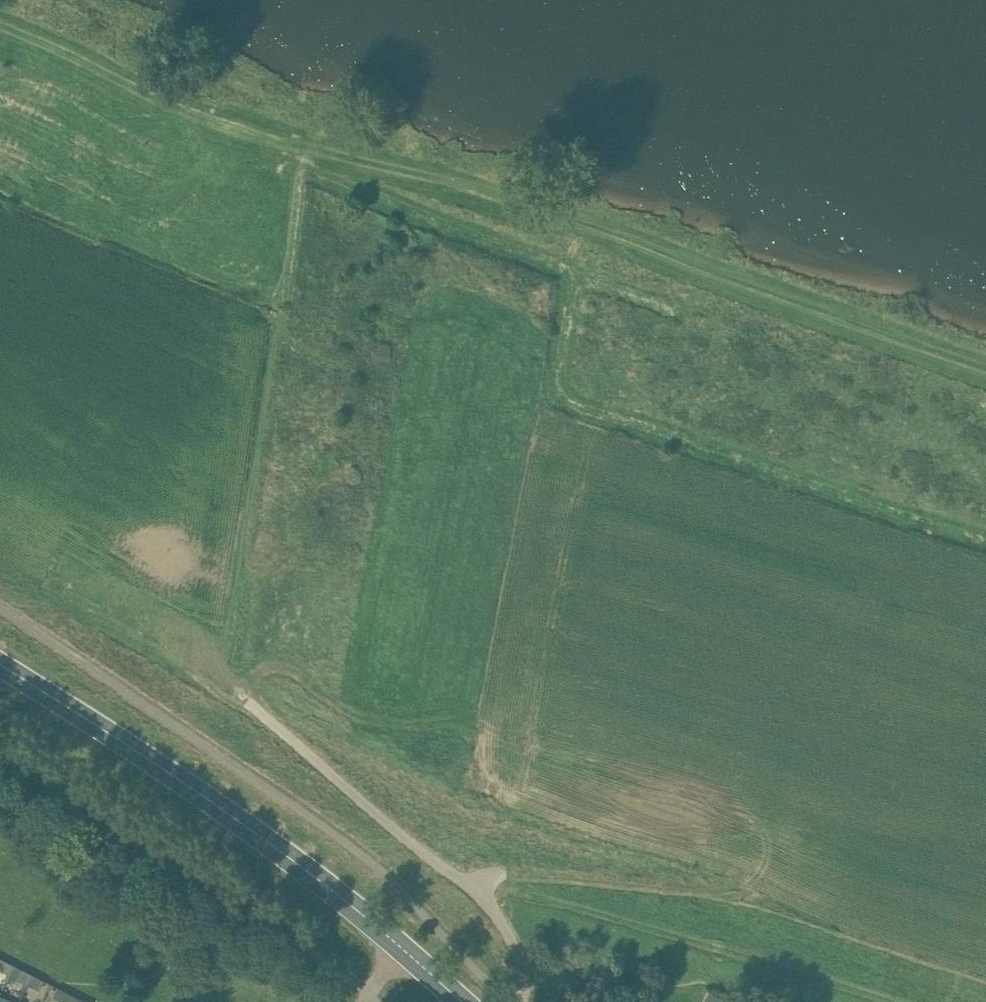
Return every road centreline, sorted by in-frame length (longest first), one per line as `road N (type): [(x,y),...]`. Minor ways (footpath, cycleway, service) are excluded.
road 1 (primary): [(463,1001),(335,891),(0,664)]
road 2 (track): [(898,1001),(441,865)]
road 3 (track): [(251,703),(481,900),(510,939),(522,972),(518,1001)]

